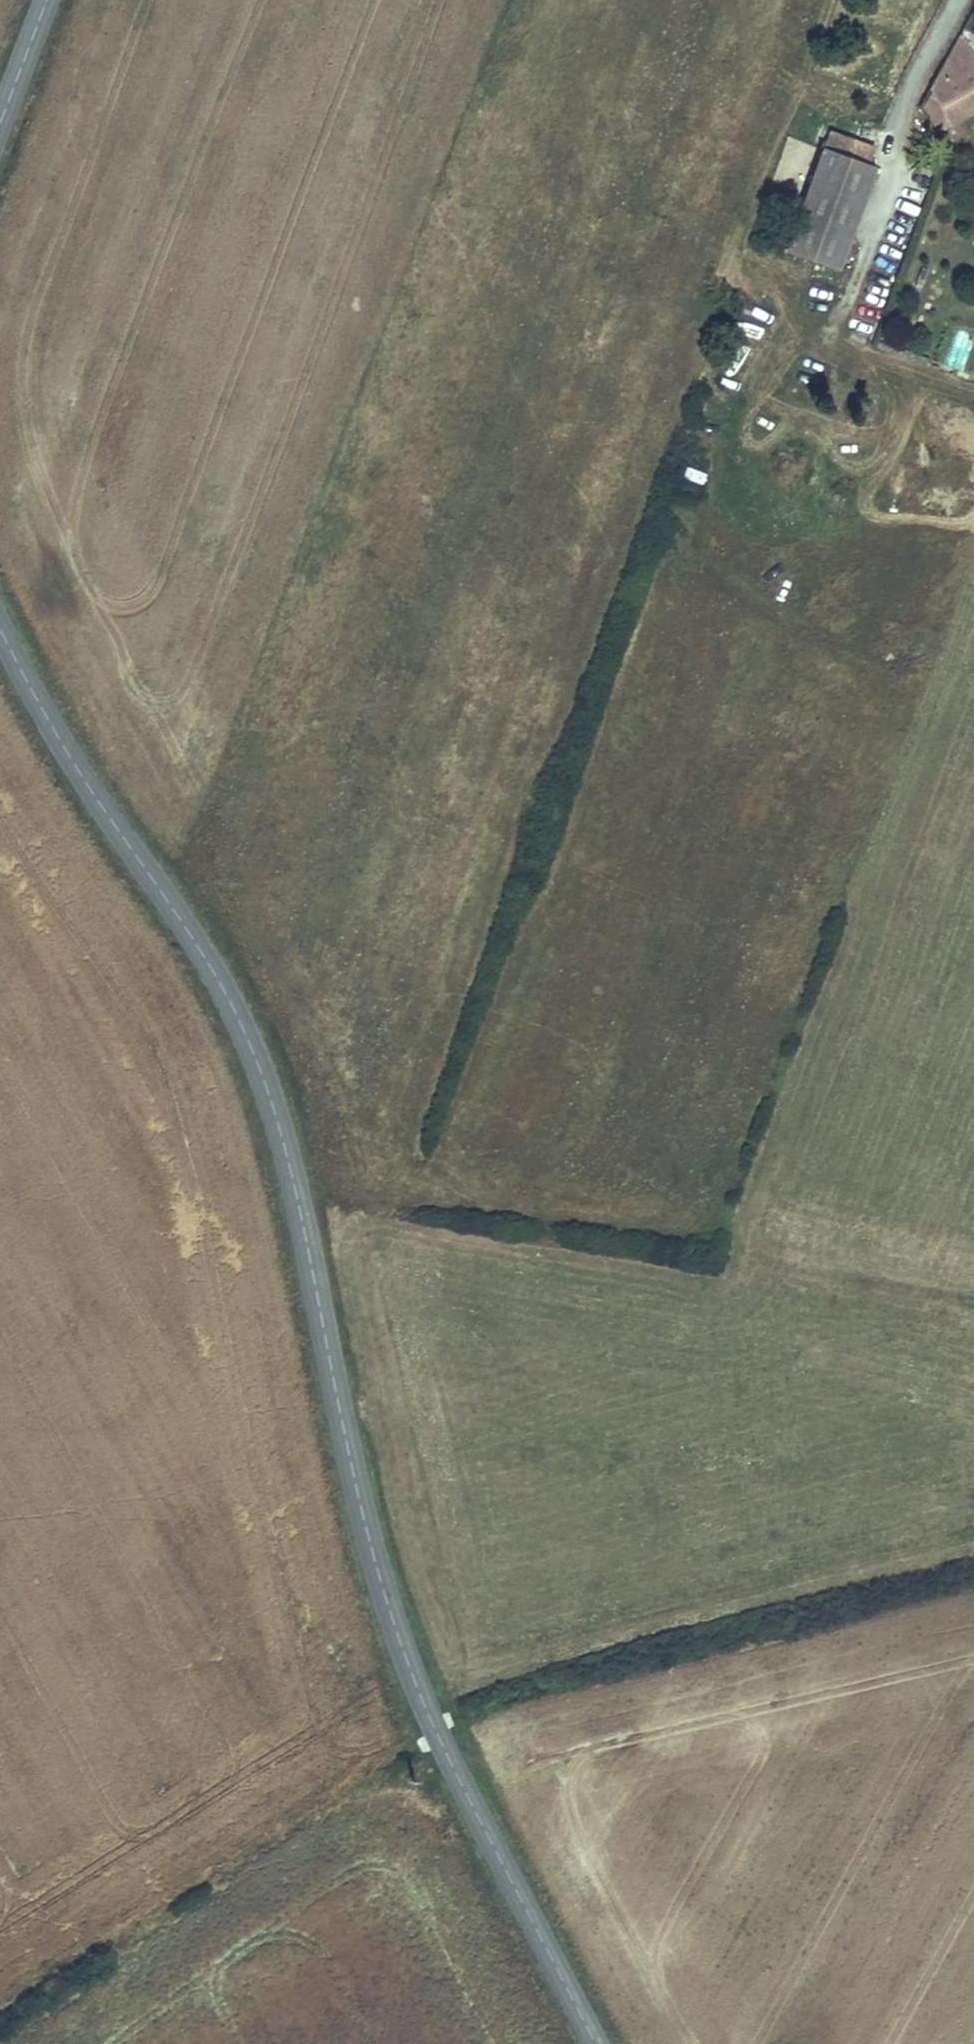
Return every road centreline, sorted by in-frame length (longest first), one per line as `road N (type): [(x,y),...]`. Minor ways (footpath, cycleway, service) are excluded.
road 1 (secondary): [(589,2043),(447,1767),(395,1637),(342,1470),(266,1089),(244,1031),(227,990),(27,679),(0,620)]
road 2 (secondary): [(0,119),(46,0)]

